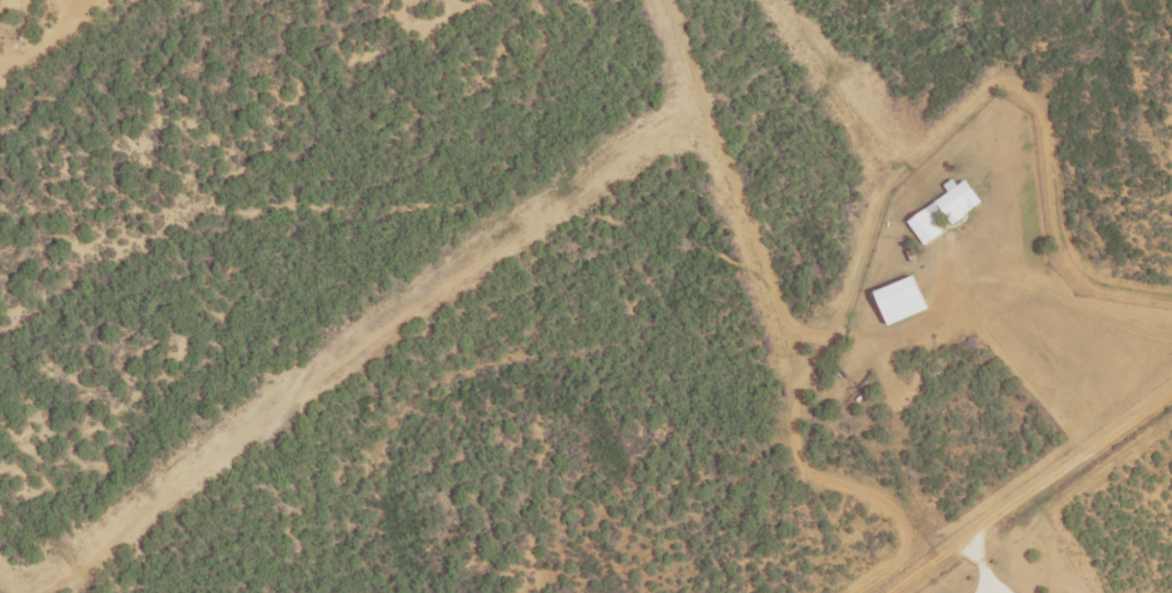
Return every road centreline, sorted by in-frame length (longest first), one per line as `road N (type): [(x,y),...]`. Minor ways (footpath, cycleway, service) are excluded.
road 1 (residential): [(893,592),(1171,395)]

